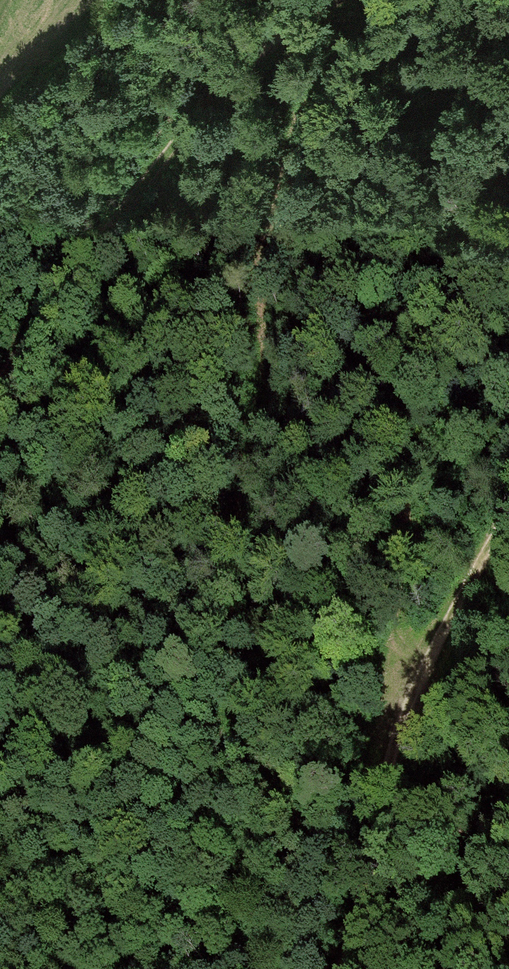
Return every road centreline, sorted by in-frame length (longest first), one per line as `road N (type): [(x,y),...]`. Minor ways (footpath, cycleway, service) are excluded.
road 1 (track): [(508,498),(462,567),(410,665),(329,968)]
road 2 (track): [(312,0),(217,81),(97,216),(0,384)]
road 3 (track): [(508,333),(484,350),(399,620),(410,665)]
road 4 (track): [(267,235),(332,117),(374,0)]

